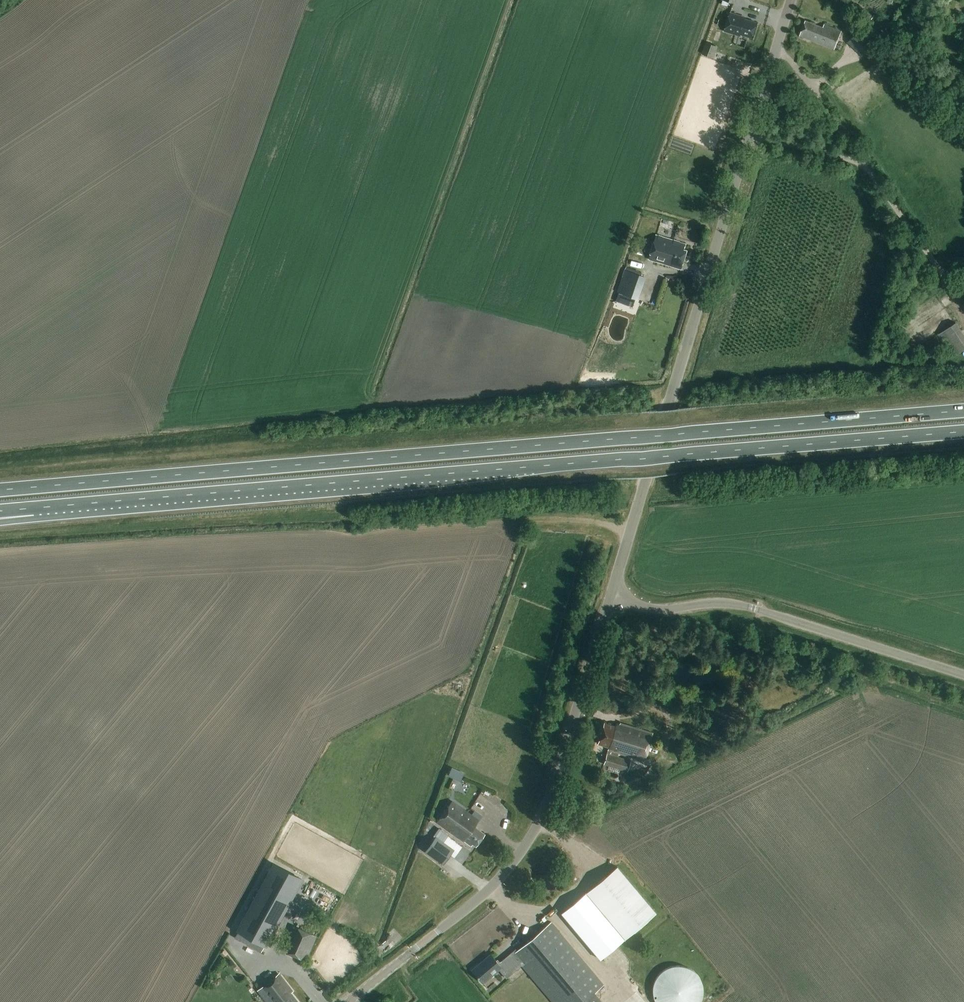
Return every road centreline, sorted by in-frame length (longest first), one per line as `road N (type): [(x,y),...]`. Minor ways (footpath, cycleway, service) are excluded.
road 1 (trunk): [(963,411),(0,491)]
road 2 (trunk): [(34,509),(963,432)]
road 3 (tertiary): [(611,599),(792,0)]
road 4 (tertiary): [(349,1001),(515,860),(547,807),(611,599)]
road 5 (tertiary): [(963,675),(740,604),(664,609),(611,599)]

